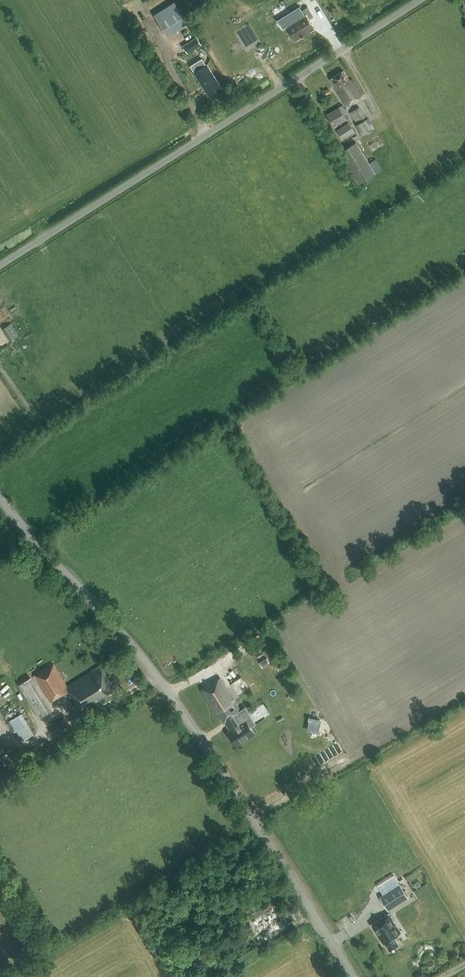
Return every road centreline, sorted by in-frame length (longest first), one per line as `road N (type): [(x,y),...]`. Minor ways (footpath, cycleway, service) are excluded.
road 1 (unclassified): [(0,266),(416,0)]
road 2 (unclassified): [(352,976),(169,691)]
road 3 (unclassified): [(169,691),(0,492)]

